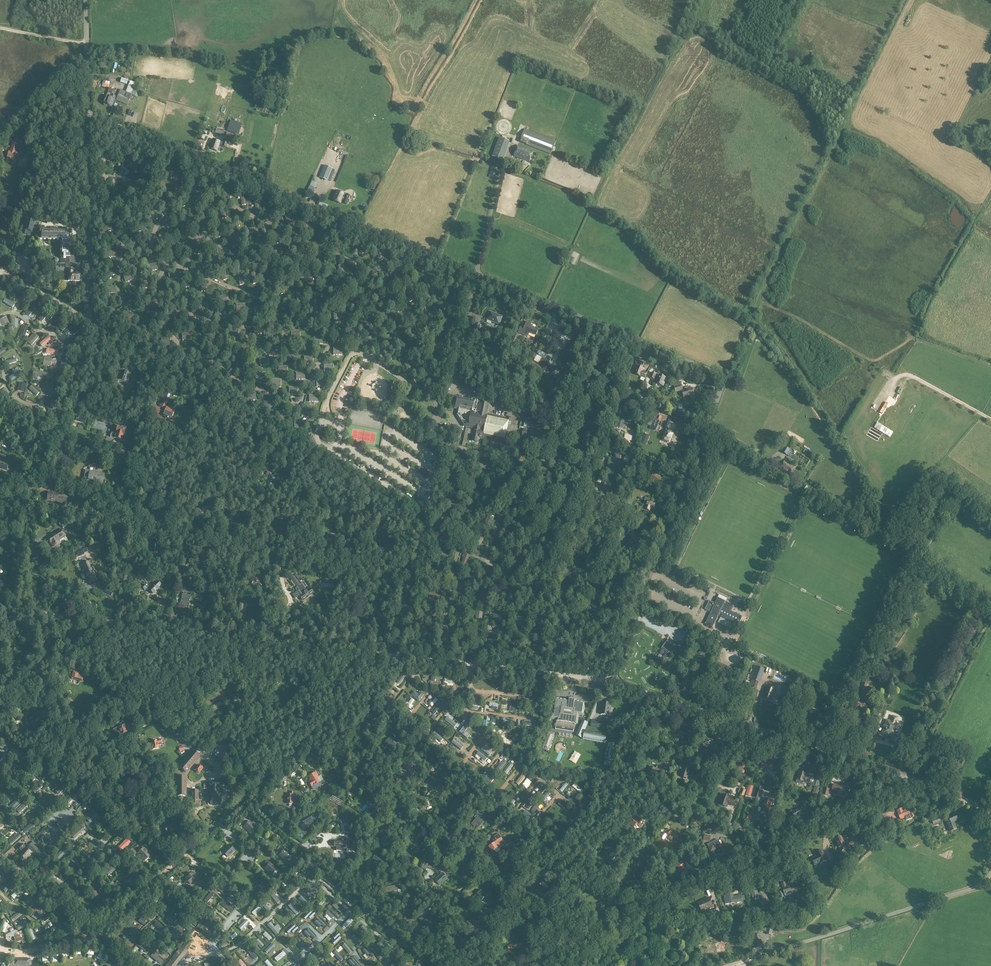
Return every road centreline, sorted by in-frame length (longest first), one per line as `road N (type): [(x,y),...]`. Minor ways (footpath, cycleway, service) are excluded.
road 1 (unclassified): [(611,683),(721,387),(718,375),(88,110)]
road 2 (unclassified): [(533,965),(924,781)]
road 3 (track): [(425,526),(101,327)]
road 4 (track): [(483,965),(527,870),(563,869),(607,811),(650,694)]
road 5 (tertiary): [(924,781),(611,683)]
road 6 (track): [(255,640),(271,549),(174,538),(172,555),(187,576),(259,595)]
road 7 (track): [(15,611),(28,487),(101,327)]
road 8 (tertiary): [(399,656),(114,623)]
road 9 (unclassified): [(731,965),(974,888),(990,872)]
road 10 (track): [(97,936),(256,788)]
road 11 (tertiary): [(611,683),(399,656)]
road 12 (unclassified): [(92,321),(88,110)]
road 13 (track): [(789,845),(619,788)]
road 14 (unclassified): [(0,704),(114,623)]
road 15 (unclassified): [(425,526),(399,656)]
road 16 (track): [(97,936),(0,854)]

